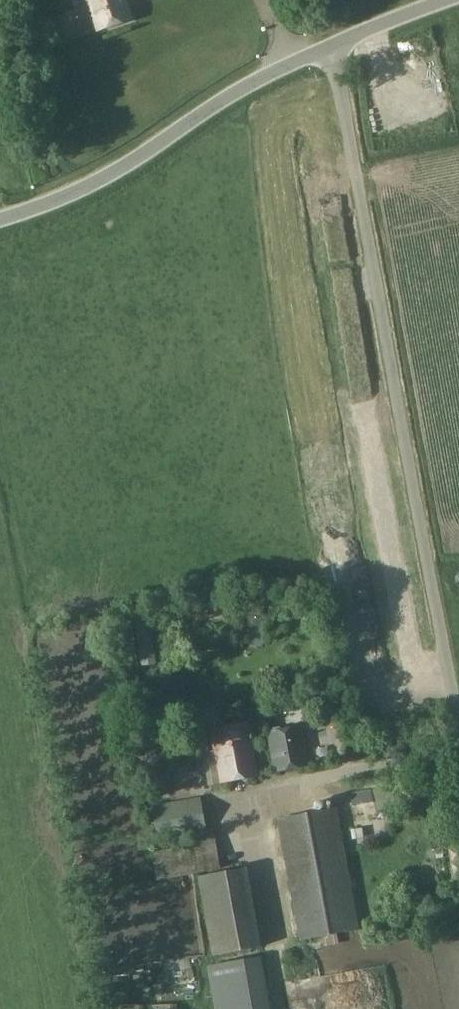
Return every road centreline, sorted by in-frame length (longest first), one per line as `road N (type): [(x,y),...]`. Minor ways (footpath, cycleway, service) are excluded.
road 1 (unclassified): [(333,46),(458,737)]
road 2 (unclassified): [(0,219),(95,183),(247,86),(333,46)]
road 3 (unclassified): [(333,46),(444,0)]

